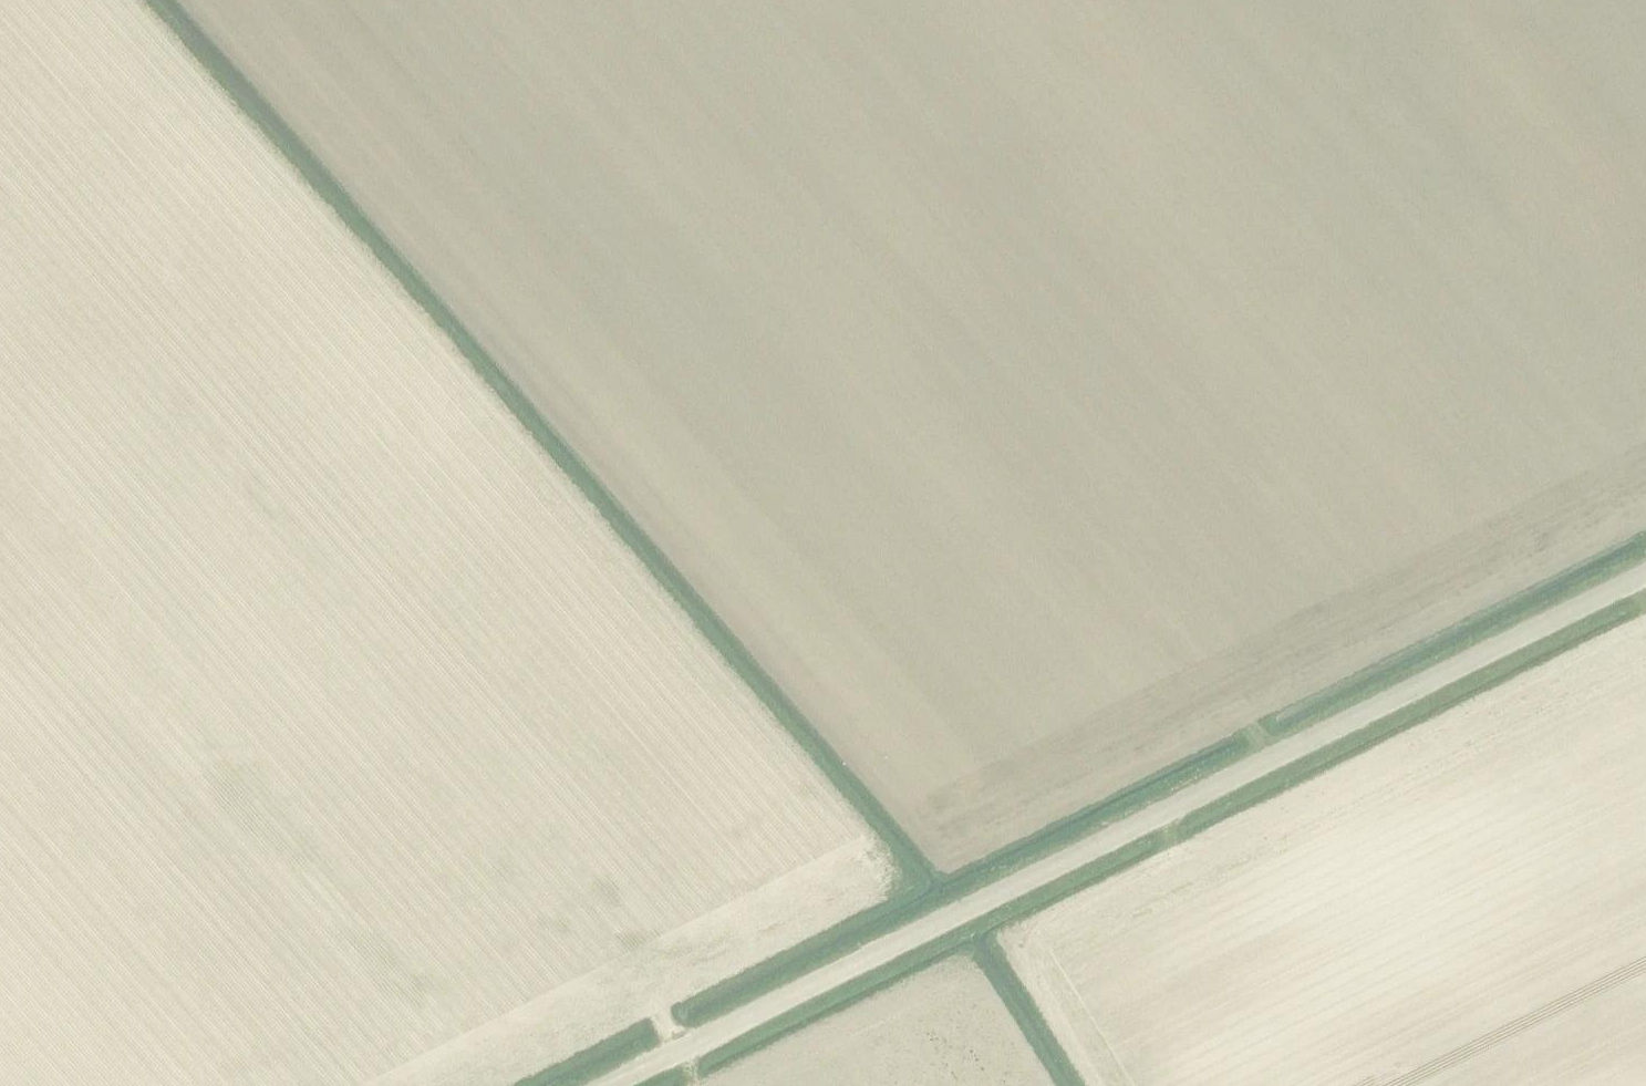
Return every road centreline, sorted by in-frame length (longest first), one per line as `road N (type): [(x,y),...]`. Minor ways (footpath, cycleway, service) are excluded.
road 1 (unclassified): [(596,1085),(1645,576)]

